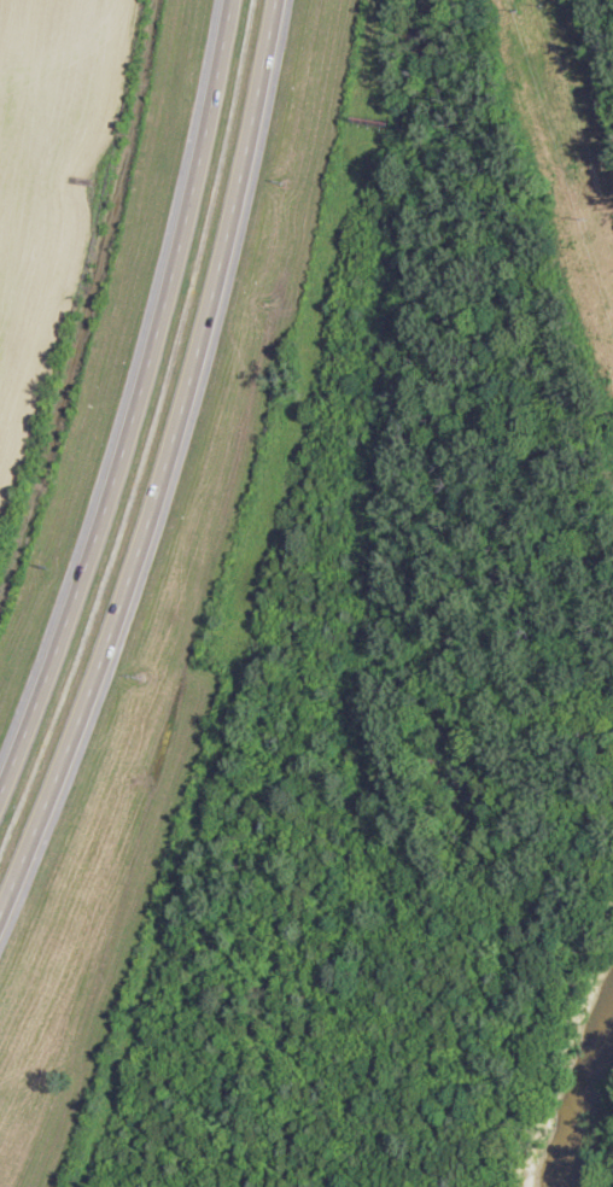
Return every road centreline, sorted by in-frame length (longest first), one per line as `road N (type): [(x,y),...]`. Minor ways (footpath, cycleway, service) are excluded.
road 1 (motorway): [(0,944),(150,526),(206,324),(276,0)]
road 2 (motorway): [(232,0),(183,235),(65,636),(0,813)]

